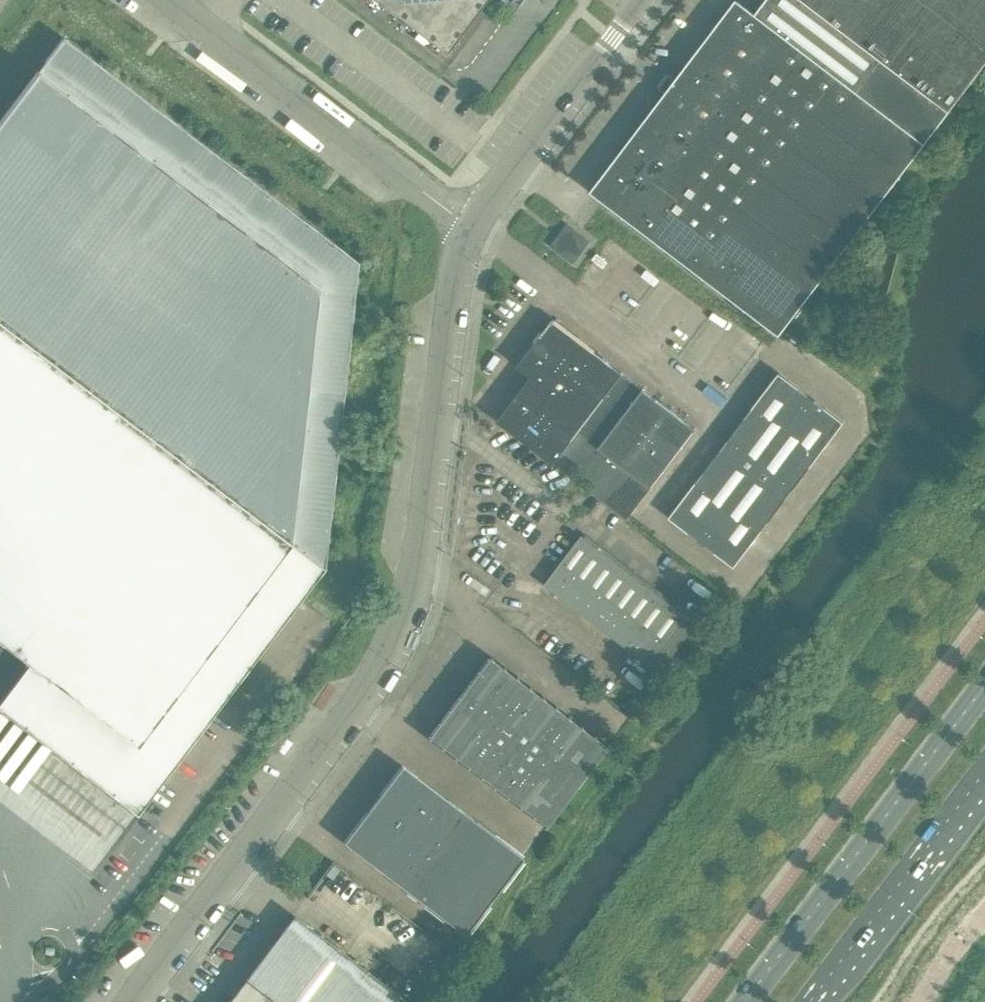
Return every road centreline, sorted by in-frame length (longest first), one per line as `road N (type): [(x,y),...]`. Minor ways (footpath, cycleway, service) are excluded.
road 1 (unclassified): [(130,1001),(389,663),(420,593),(468,224)]
road 2 (secondary): [(984,687),(746,1001)]
road 3 (unclassified): [(468,224),(173,0)]
road 4 (unclassified): [(734,414),(468,224)]
road 5 (secondary): [(810,1001),(984,774)]
road 6 (unclassified): [(468,224),(642,0)]

